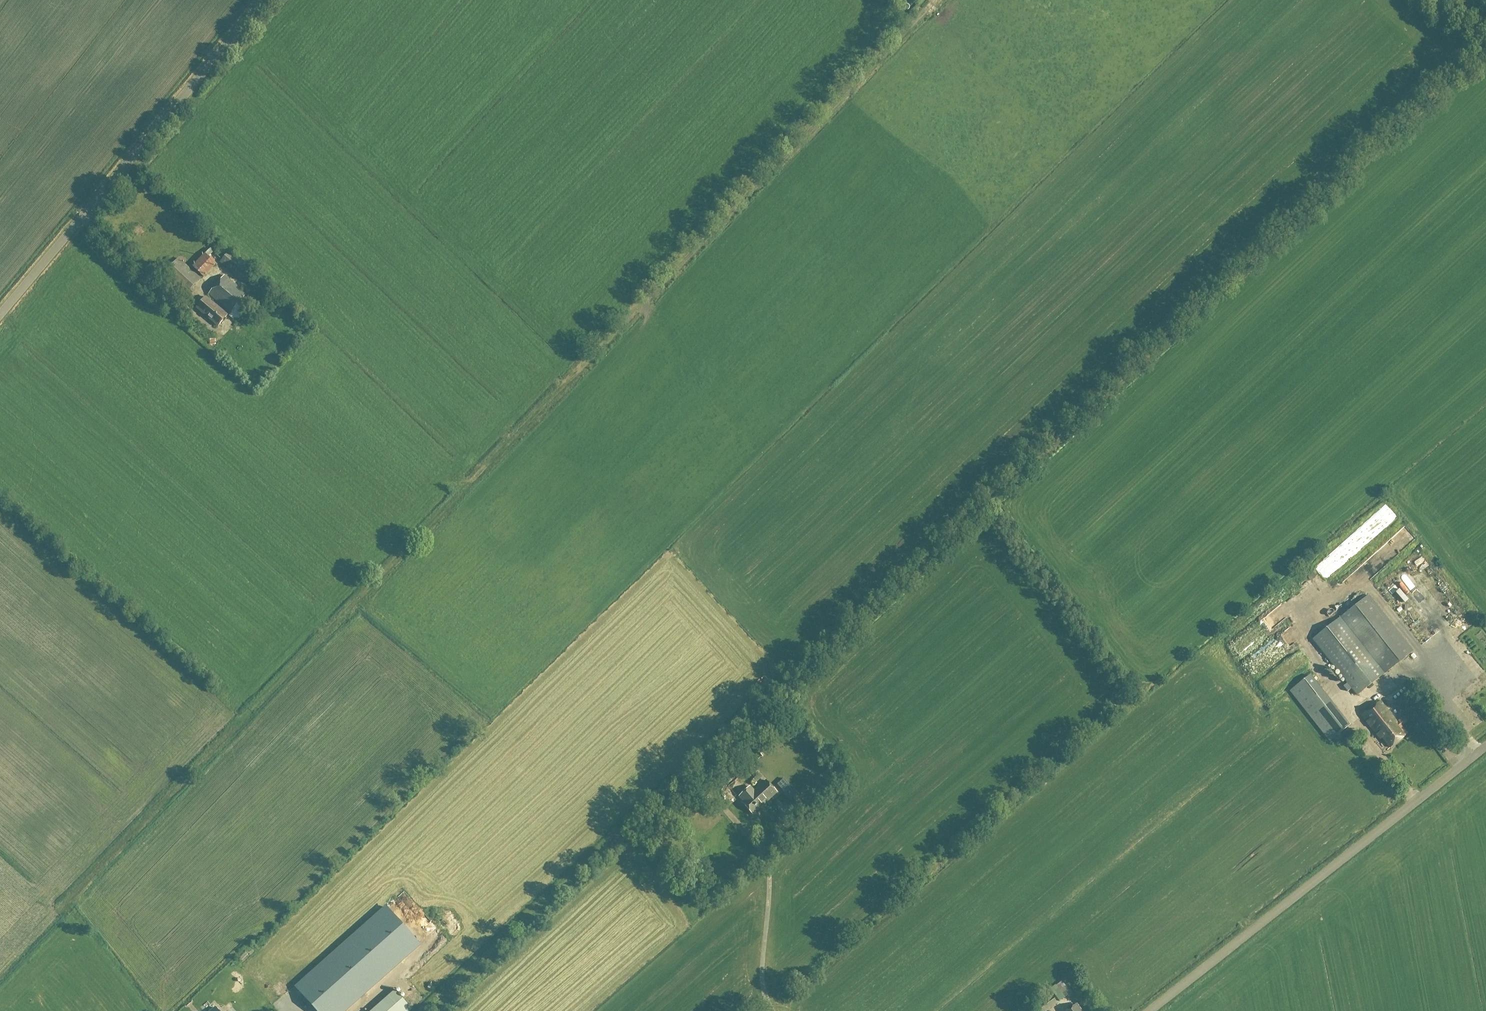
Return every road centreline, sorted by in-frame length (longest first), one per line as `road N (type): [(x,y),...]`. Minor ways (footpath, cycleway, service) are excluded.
road 1 (unclassified): [(1153,1010),(1485,750)]
road 2 (unclassified): [(0,317),(268,0)]

